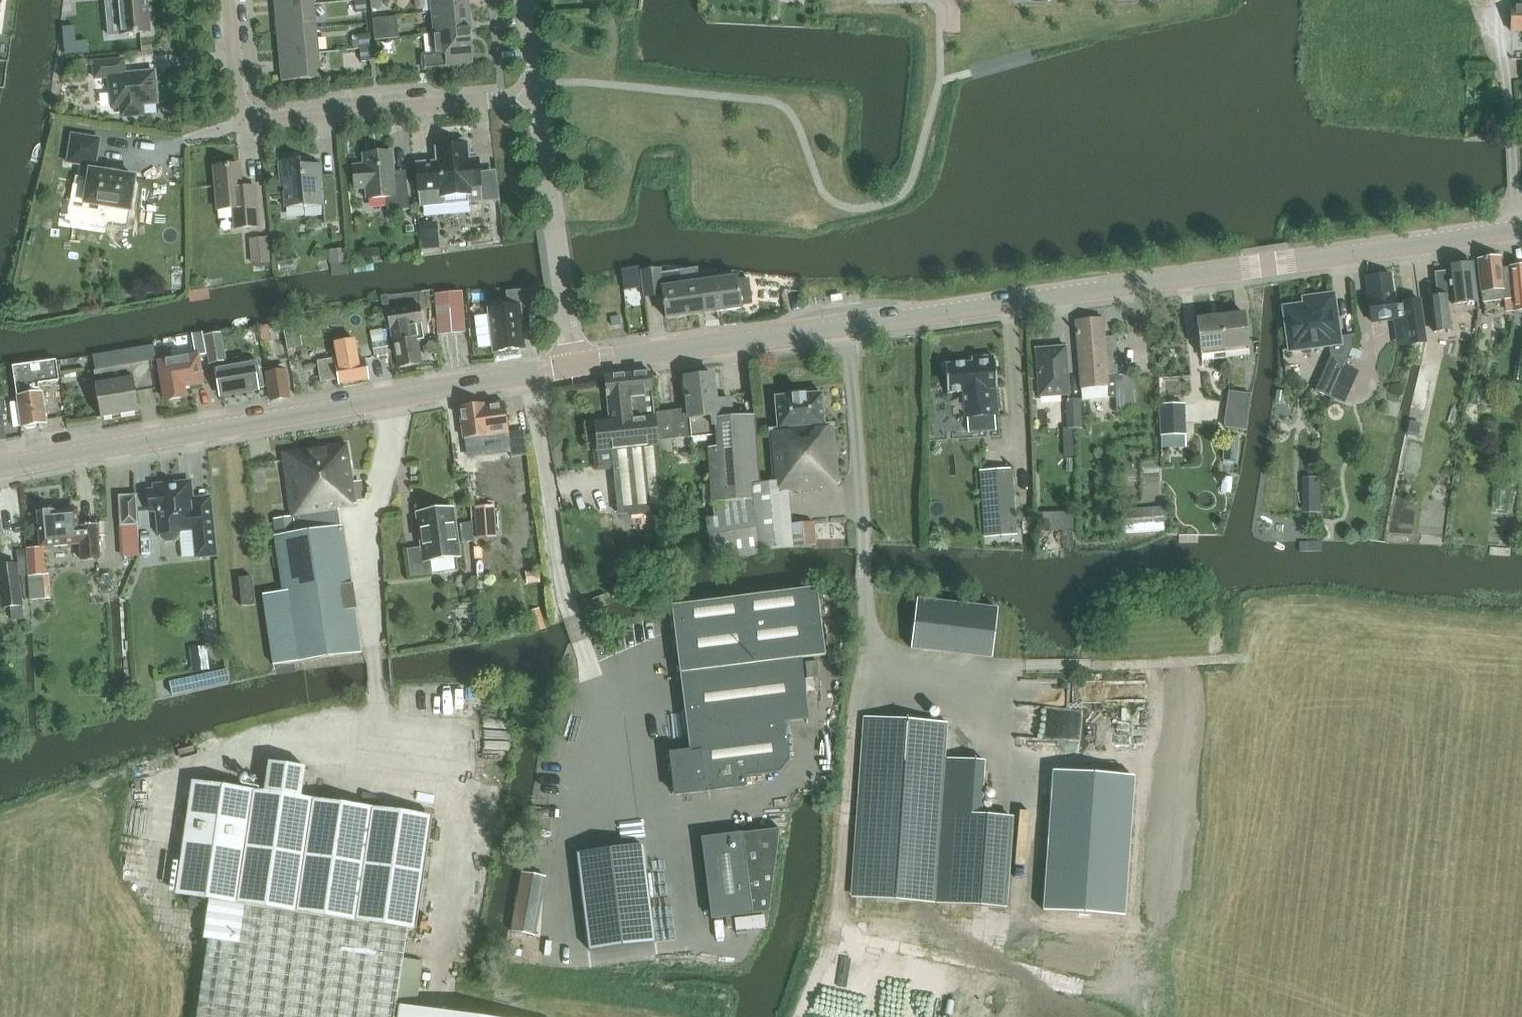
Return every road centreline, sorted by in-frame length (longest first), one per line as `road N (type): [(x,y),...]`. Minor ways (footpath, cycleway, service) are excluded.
road 1 (tertiary): [(574,367),(1521,225)]
road 2 (tertiary): [(0,470),(574,367)]
road 3 (unclassified): [(538,99),(241,124),(230,0)]
road 4 (unclassified): [(574,367),(538,99)]

